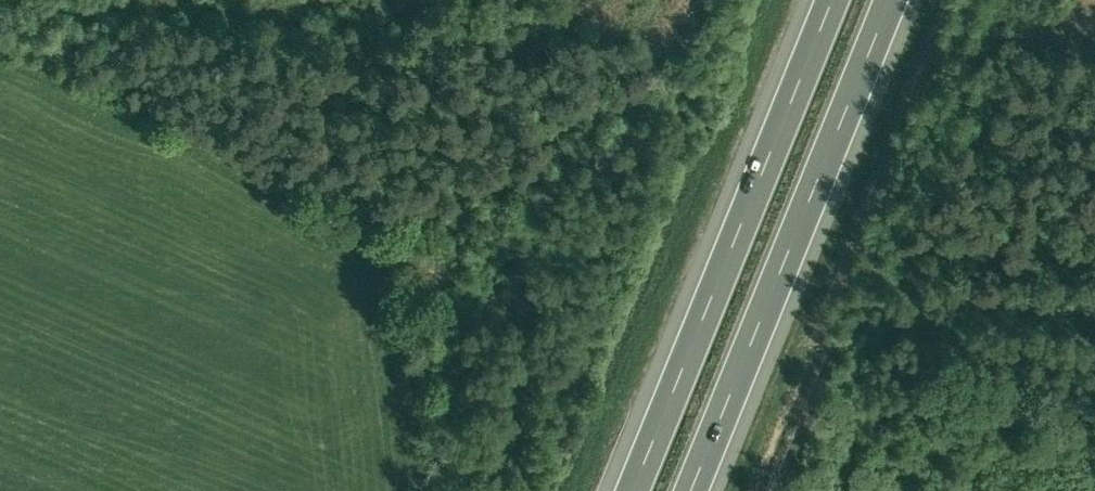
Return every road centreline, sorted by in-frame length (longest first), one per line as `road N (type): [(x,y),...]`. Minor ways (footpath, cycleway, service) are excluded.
road 1 (motorway): [(689,490),(890,0)]
road 2 (motorway): [(832,0),(631,490)]
road 3 (track): [(0,6),(43,20),(378,19),(412,0)]

